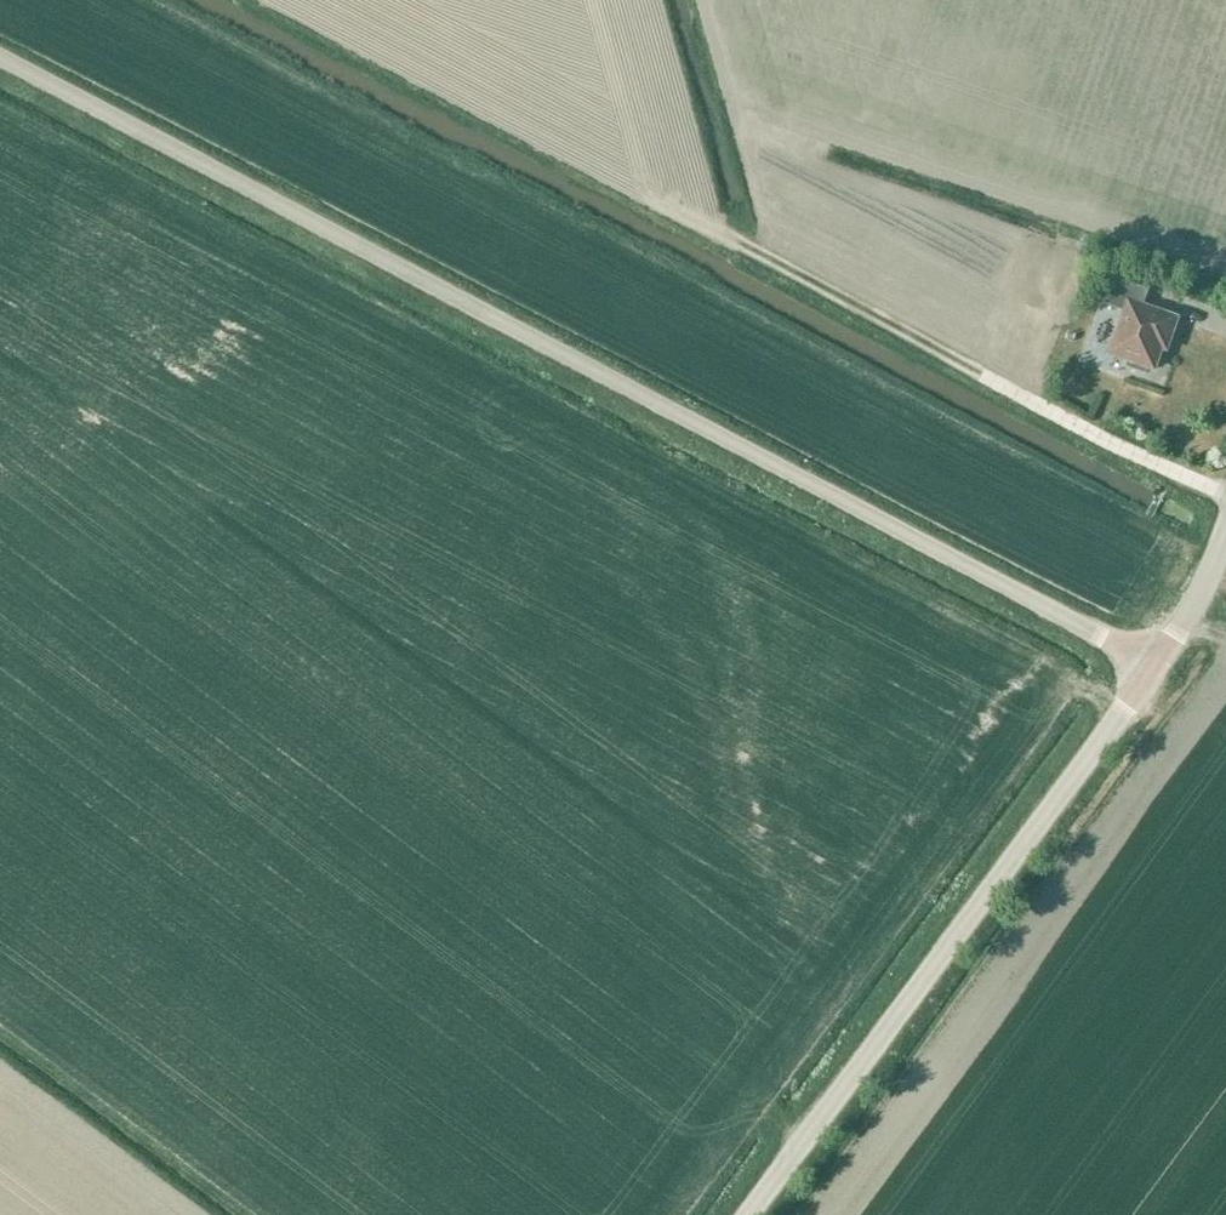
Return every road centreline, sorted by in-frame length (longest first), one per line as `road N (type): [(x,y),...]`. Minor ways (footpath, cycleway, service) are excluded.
road 1 (unclassified): [(1155,672),(0,62)]
road 2 (tertiary): [(751,1214),(1155,672)]
road 3 (tertiary): [(1155,672),(1212,573),(1225,530)]

